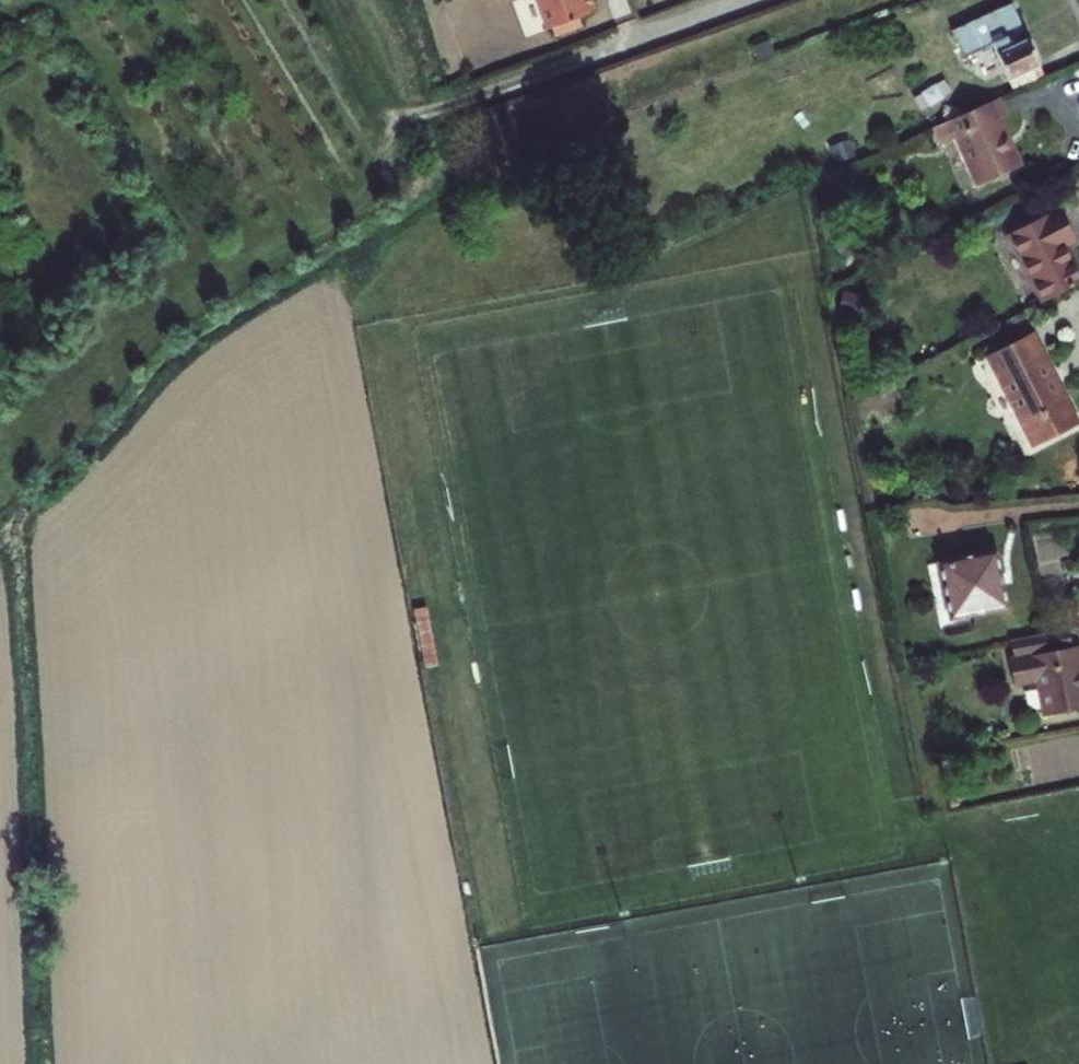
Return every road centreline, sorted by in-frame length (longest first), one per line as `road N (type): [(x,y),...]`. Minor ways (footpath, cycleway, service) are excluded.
road 1 (track): [(620,47),(460,101),(391,115),(369,100),(312,0)]

